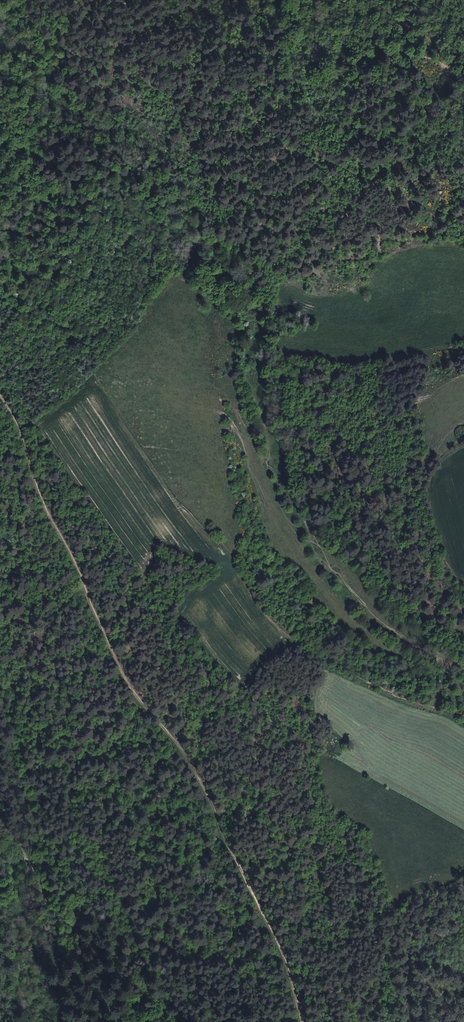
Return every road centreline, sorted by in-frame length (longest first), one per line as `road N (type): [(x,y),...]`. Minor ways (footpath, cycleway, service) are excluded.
road 1 (track): [(0,395),(109,652),(204,790),(303,1021)]
road 2 (track): [(463,224),(263,136),(246,100),(391,47),(463,65)]
road 3 (track): [(463,723),(327,660)]

